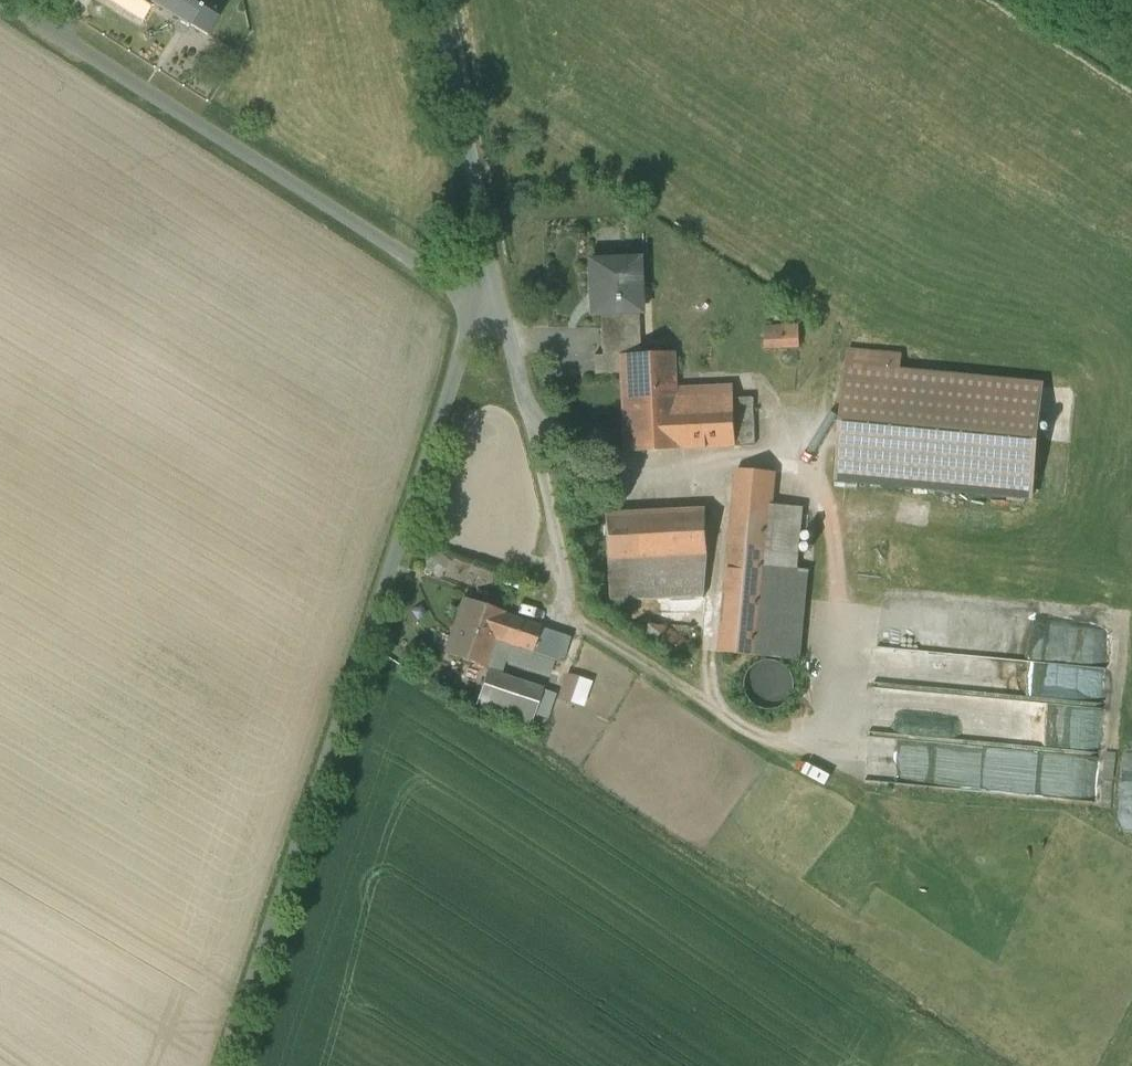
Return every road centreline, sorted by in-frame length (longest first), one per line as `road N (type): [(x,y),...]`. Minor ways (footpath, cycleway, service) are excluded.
road 1 (unclassified): [(221,1065),(481,298)]
road 2 (unclassified): [(481,298),(2,0)]
road 3 (track): [(849,790),(591,623),(571,590)]
road 4 (unclassified): [(435,0),(485,231),(481,298)]

